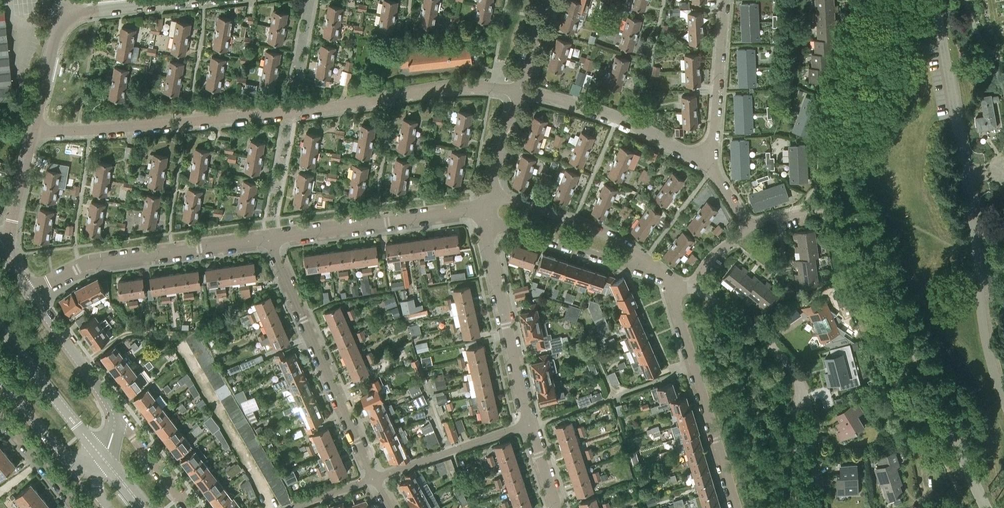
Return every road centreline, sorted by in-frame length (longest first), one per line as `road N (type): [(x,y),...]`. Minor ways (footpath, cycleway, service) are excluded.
road 1 (residential): [(520,90),(446,88),(295,112),(33,129)]
road 2 (unclassified): [(1003,401),(987,346),(934,0)]
road 3 (residential): [(985,507),(852,209)]
road 4 (residential): [(268,237),(374,479)]
road 5 (residential): [(29,292),(89,263),(268,237)]
road 6 (residential): [(737,507),(676,307),(677,285)]
road 7 (residential): [(268,237),(454,211),(487,218)]
road 8 (residential): [(852,209),(841,140),(890,0)]
road 9 (residential): [(529,424),(487,218)]
road 10 (residential): [(706,167),(617,119),(520,90)]
road 11 (residential): [(655,271),(603,233),(490,194)]
road 12 (residential): [(487,218),(655,271)]
road 13 (residential): [(706,167),(725,0)]
road 14 (residential): [(374,479),(529,424)]
road 15 (tertiary): [(99,453),(0,330)]
road 16 (residential): [(802,391),(754,326),(692,289)]
road 17 (residential): [(115,416),(29,292)]
road 18 (residential): [(3,256),(33,129)]
road 19 (residential): [(0,383),(68,460),(90,458)]
road 20 (residential): [(62,13),(182,0)]

